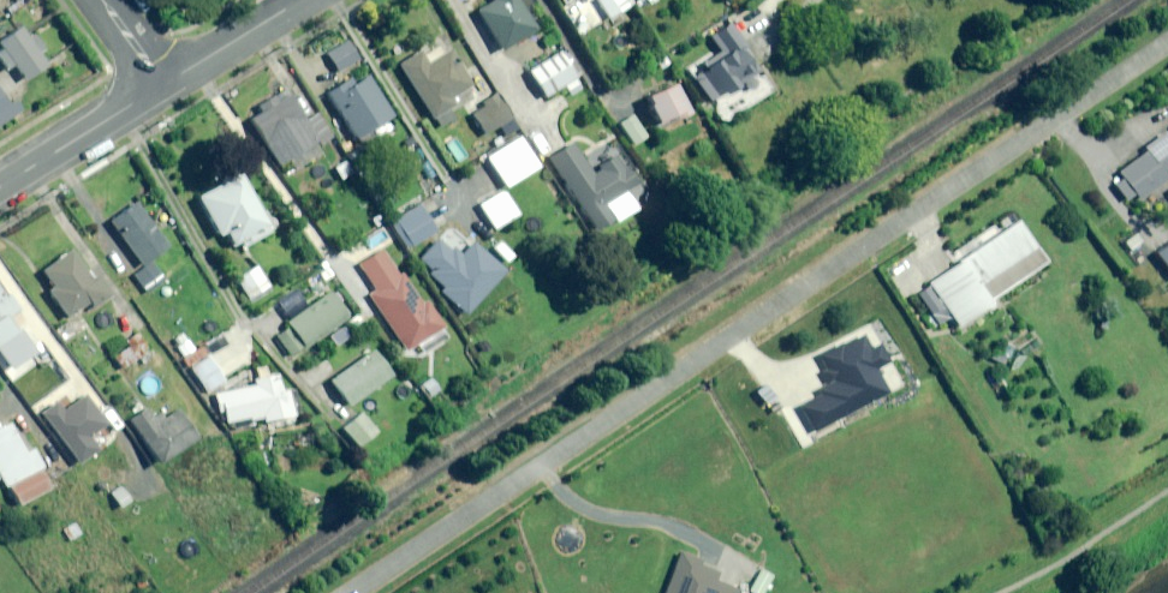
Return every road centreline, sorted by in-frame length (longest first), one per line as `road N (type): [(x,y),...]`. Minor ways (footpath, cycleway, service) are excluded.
road 1 (residential): [(1167,47),(358,592)]
road 2 (residential): [(0,187),(163,84)]
road 3 (residential): [(163,84),(298,0)]

